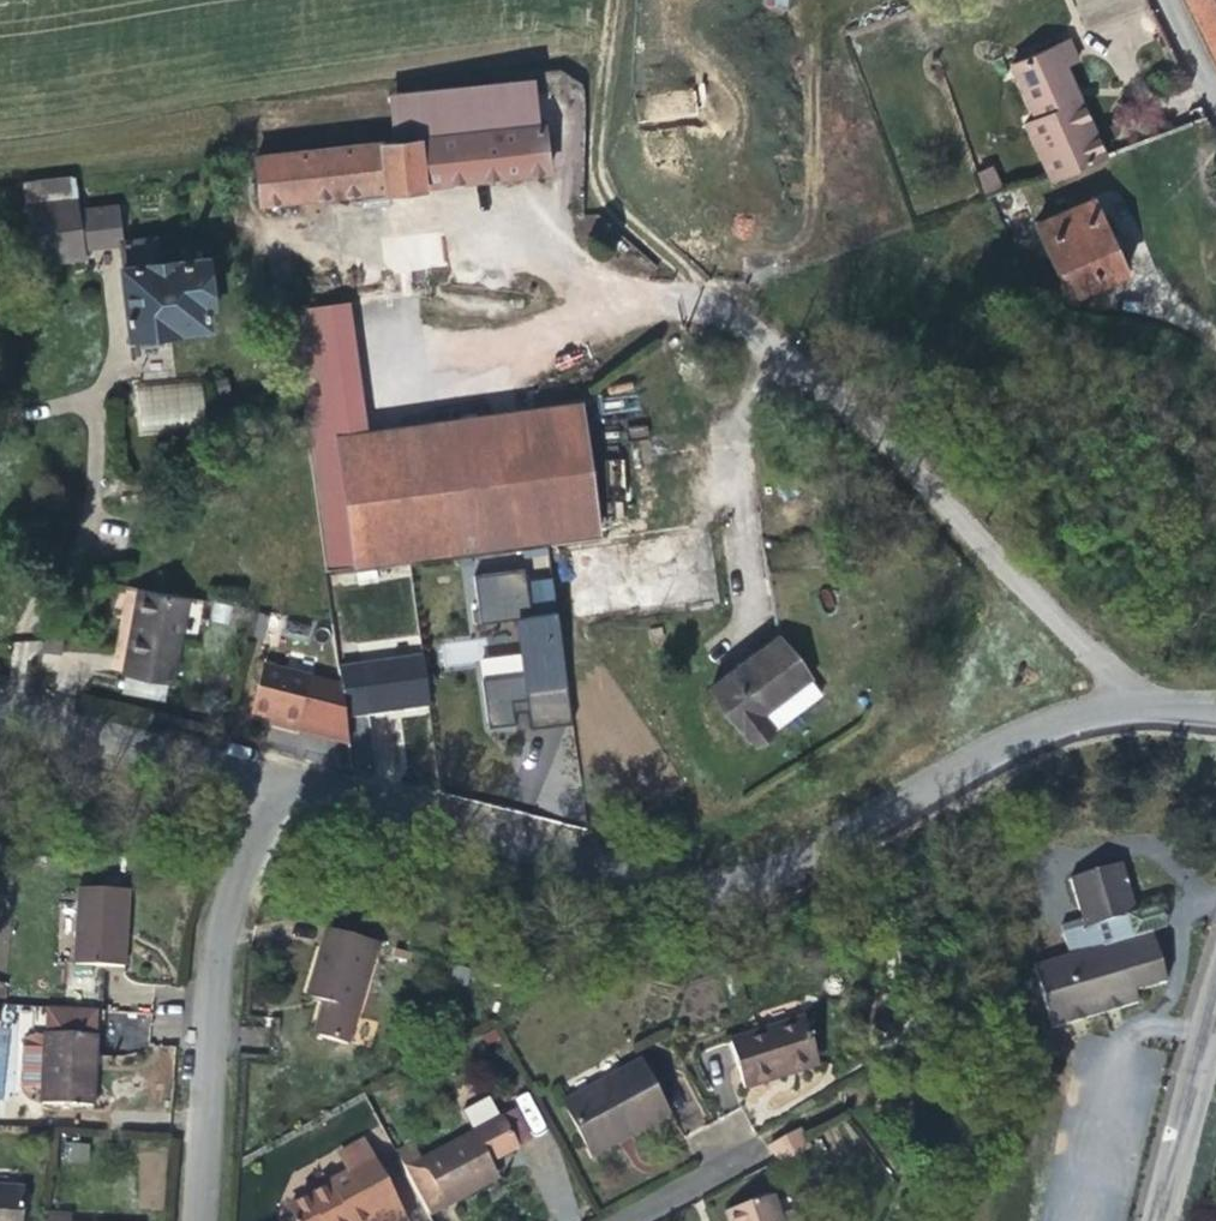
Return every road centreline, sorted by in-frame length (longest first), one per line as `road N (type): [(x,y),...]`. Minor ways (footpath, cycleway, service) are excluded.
road 1 (residential): [(257,786),(647,881),(714,884),(774,867),(996,743),(1078,711),(1215,707)]
road 2 (residential): [(219,1220),(257,786)]
road 3 (track): [(596,33),(588,186),(691,292)]
road 4 (residential): [(0,722),(257,786)]
road 5 (tertiary): [(1152,1220),(1215,993)]
road 6 (residential): [(1215,104),(1160,0)]

